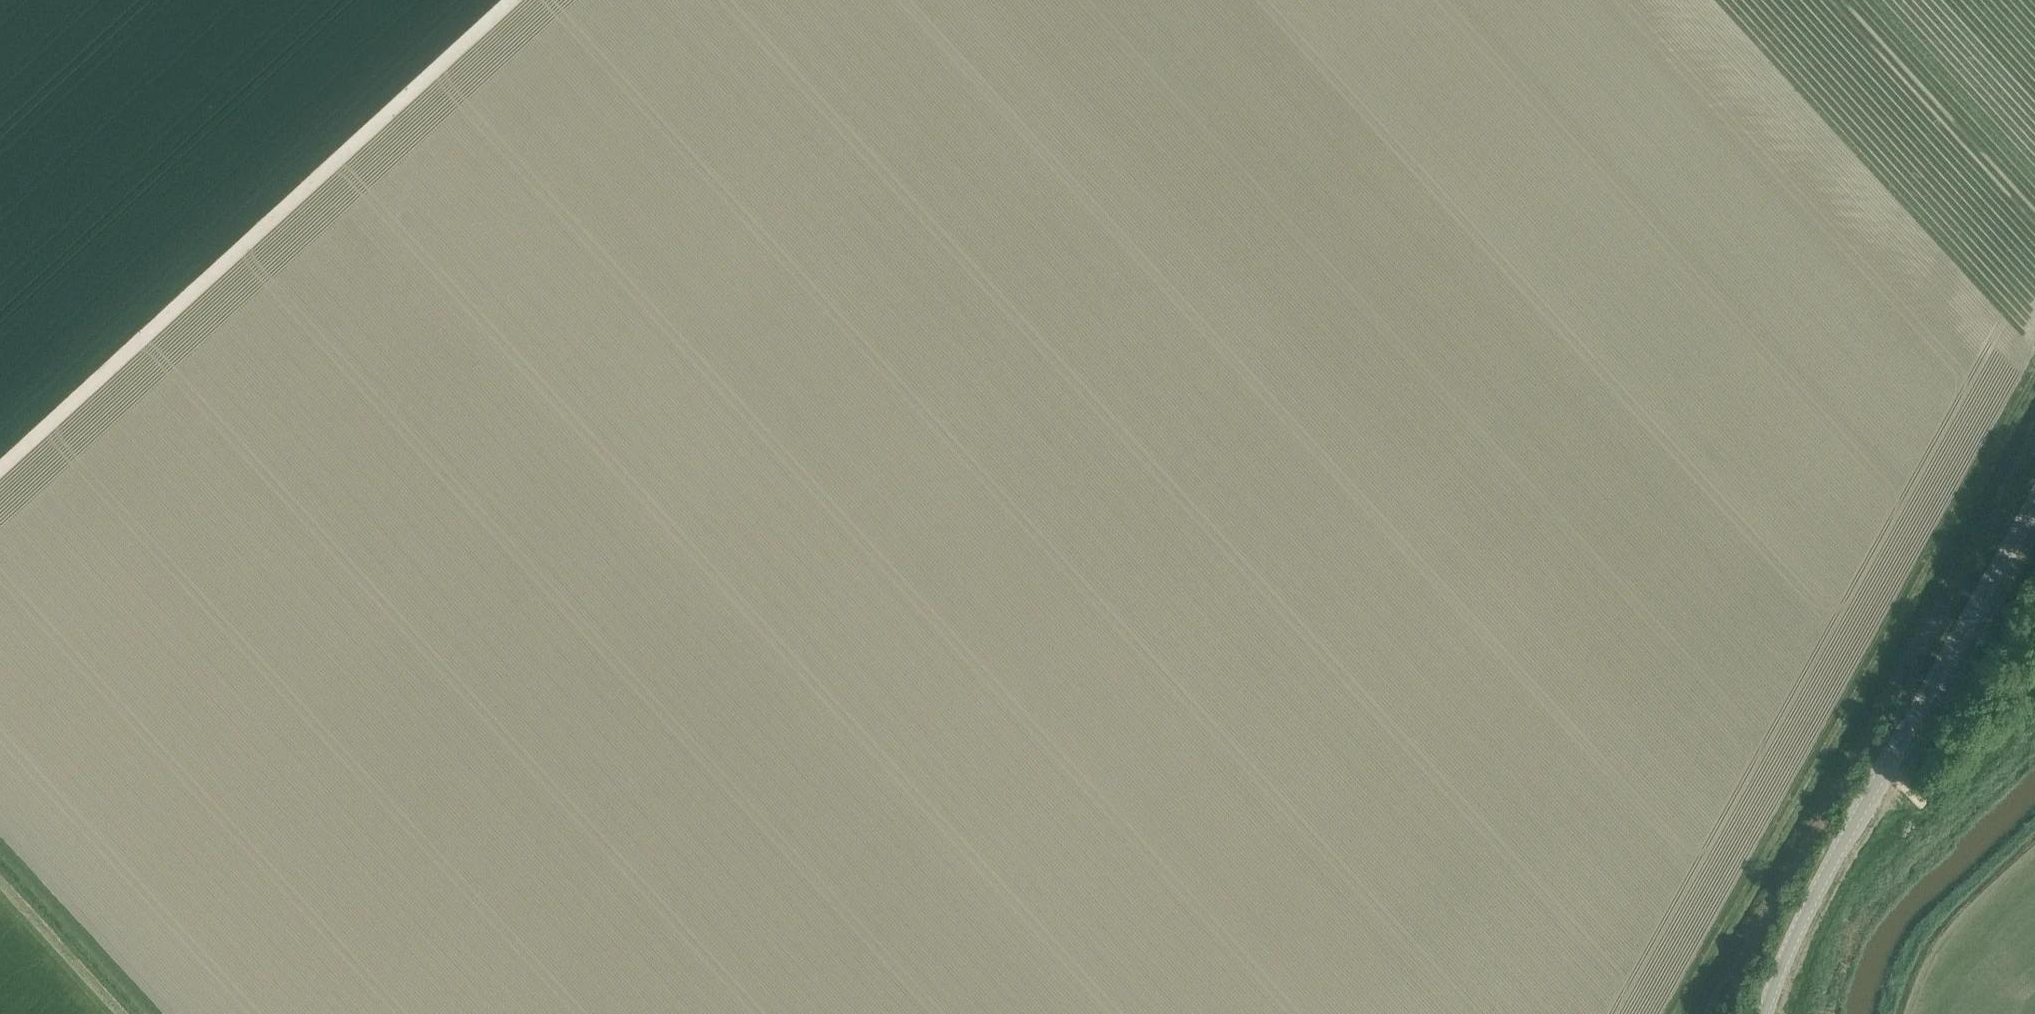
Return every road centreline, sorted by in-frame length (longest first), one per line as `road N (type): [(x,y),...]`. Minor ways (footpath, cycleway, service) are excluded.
road 1 (unclassified): [(1764,1013),(1817,884),(2034,501)]

